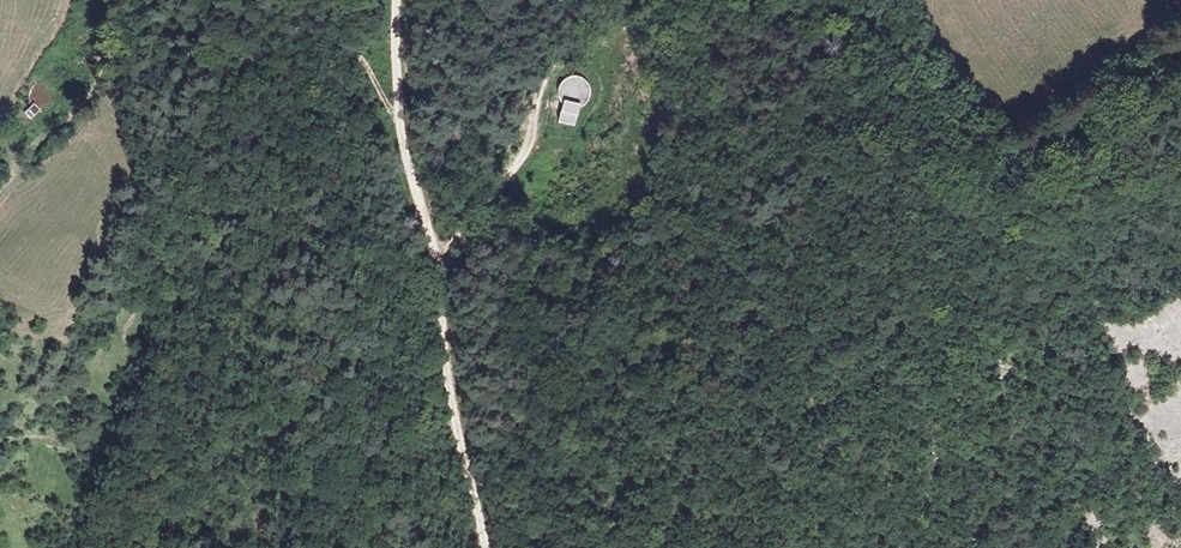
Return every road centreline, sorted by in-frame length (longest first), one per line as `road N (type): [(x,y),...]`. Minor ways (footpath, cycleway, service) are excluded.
road 1 (track): [(486,547),(450,375),(442,262),(400,125),(395,0)]
road 2 (track): [(796,0),(845,13),(874,56),(972,140),(1047,141),(1180,38)]
road 3 (track): [(443,305),(447,275),(533,128),(556,54),(607,0)]
road 4 (track): [(0,177),(82,101),(97,57),(100,0)]
road 5 (track): [(327,0),(385,102),(399,107)]

